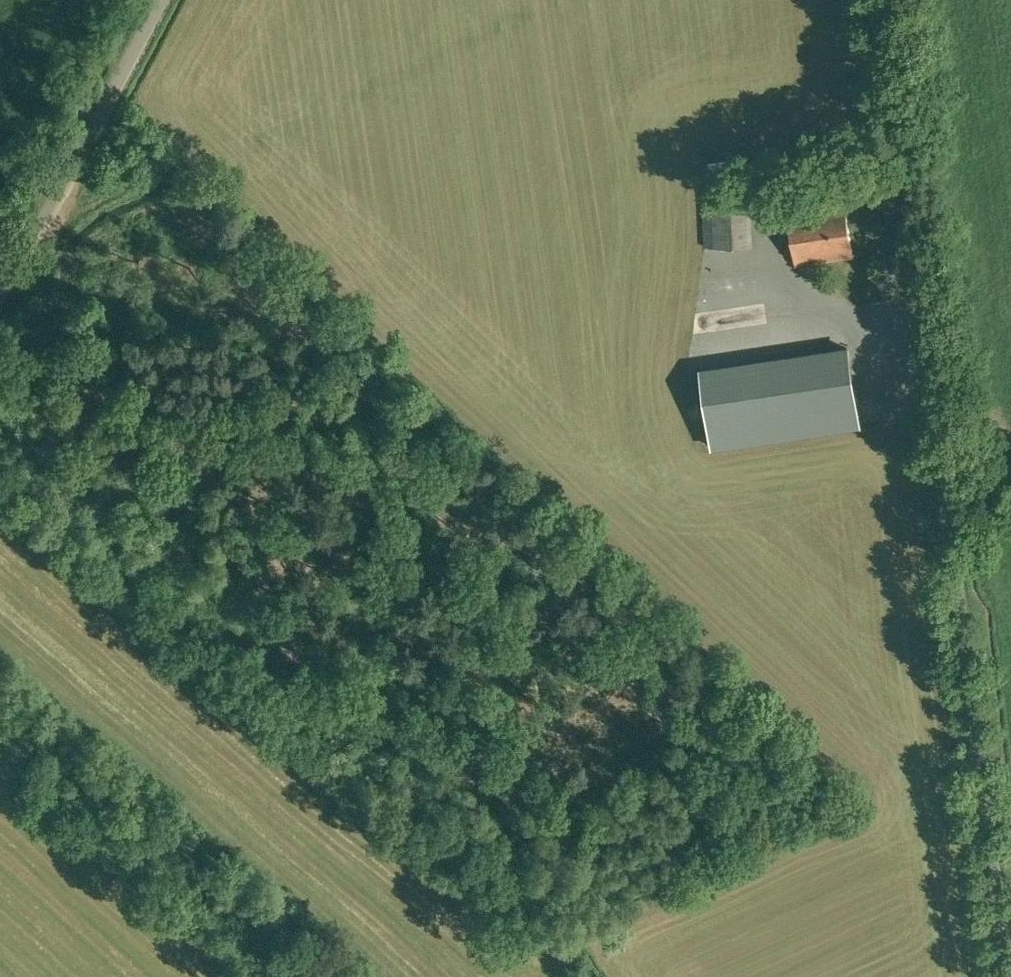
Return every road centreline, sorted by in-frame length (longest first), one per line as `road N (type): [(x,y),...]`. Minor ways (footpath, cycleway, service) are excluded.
road 1 (unclassified): [(1008,976),(883,0)]
road 2 (unclassified): [(0,276),(45,221),(161,0)]

